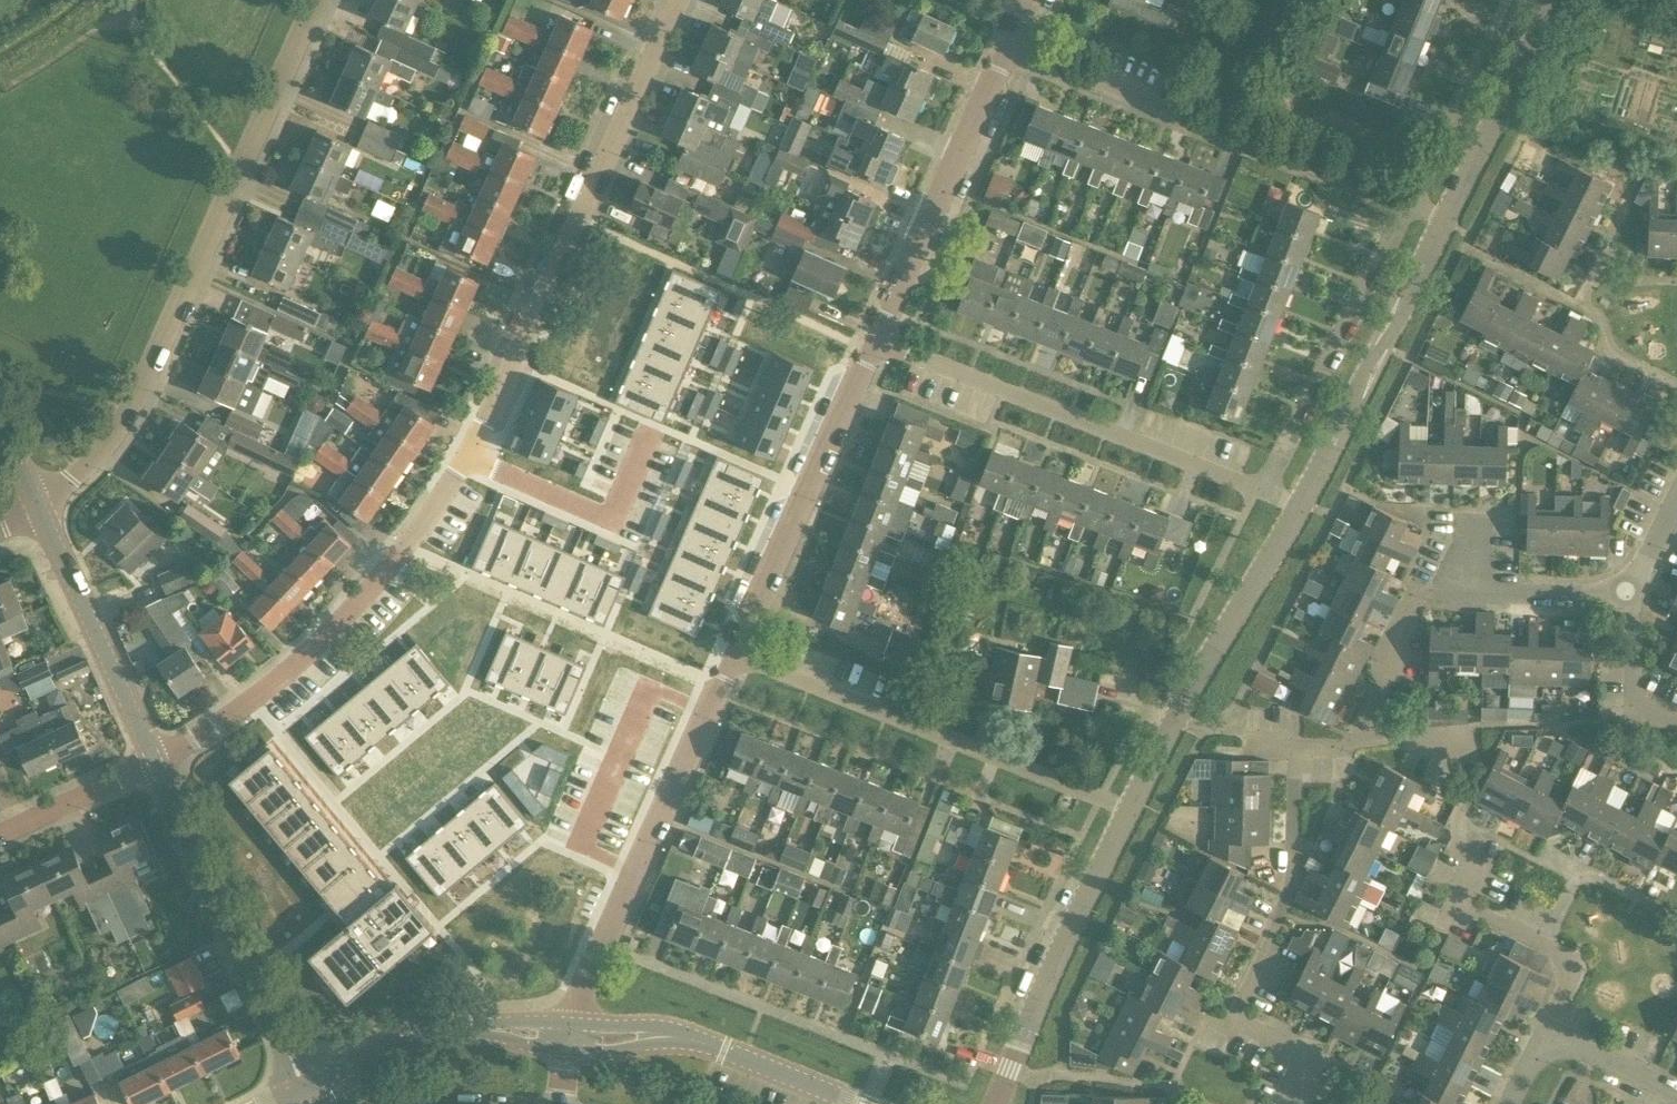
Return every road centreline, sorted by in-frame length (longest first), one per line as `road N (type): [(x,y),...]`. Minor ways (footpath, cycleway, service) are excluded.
road 1 (residential): [(37,505),(82,470),(132,407),(317,0)]
road 2 (residential): [(466,456),(676,0)]
road 3 (residential): [(154,761),(284,674),(348,613),(466,456)]
road 4 (residential): [(1132,809),(732,652)]
road 5 (residential): [(1009,46),(1406,206)]
road 6 (residential): [(1256,489),(876,340)]
road 7 (residential): [(572,1024),(589,965),(732,652)]
road 8 (residential): [(1301,1103),(1300,1053),(1235,1017),(1291,892),(1296,750)]
road 9 (unclassified): [(303,1085),(154,761)]
road 10 (unclassified): [(1132,809),(1301,507)]
road 11 (residential): [(732,652),(876,340)]
road 12 (unclassified): [(996,1103),(1074,920),(1132,809)]
road 13 (residential): [(876,340),(1009,46)]
road 14 (residential): [(1256,489),(1406,206)]
road 15 (unclassified): [(1301,507),(1443,222)]
road 16 (unclassified): [(154,761),(37,505)]
road 17 (residential): [(466,456),(611,517),(654,424)]
road 18 (residential): [(1365,738),(1411,736),(1460,747),(1474,771),(1458,815),(1457,899)]
road 19 (unclassified): [(1443,222),(1553,0)]
road 20 (residential): [(1406,206),(1506,0)]
road 21 (residential): [(1471,590),(1430,592),(1411,602),(1365,715),(1365,738)]
road 22 (residential): [(1457,899),(1551,944),(1568,986),(1547,1028)]
road 23 (tertiary): [(862,1103),(693,1037)]
road 24 (tertiary): [(466,1030),(375,1049),(303,1085)]
road 25 (residential): [(0,833),(154,761)]
road 26 (residential): [(1632,594),(1471,590)]
road 27 (residential): [(1676,720),(1638,709),(1632,594)]
road 28 (residential): [(1676,1092),(1547,1028)]
road 29 (tertiary): [(568,1049),(606,1052),(693,1037)]
road 30 (tertiary): [(693,1037),(670,1028),(572,1024)]

